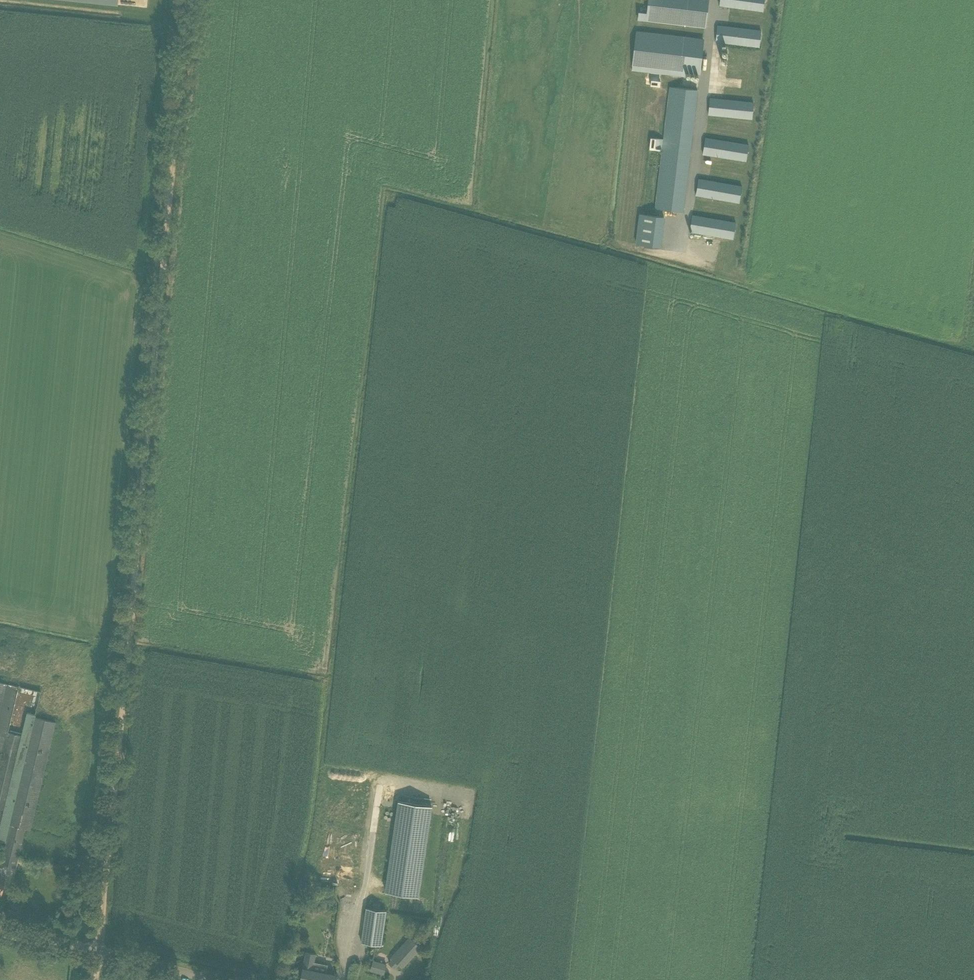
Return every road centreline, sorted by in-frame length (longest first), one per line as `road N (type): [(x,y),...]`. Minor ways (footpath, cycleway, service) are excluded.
road 1 (track): [(190,0),(97,979)]
road 2 (unclassified): [(238,979),(0,921)]

